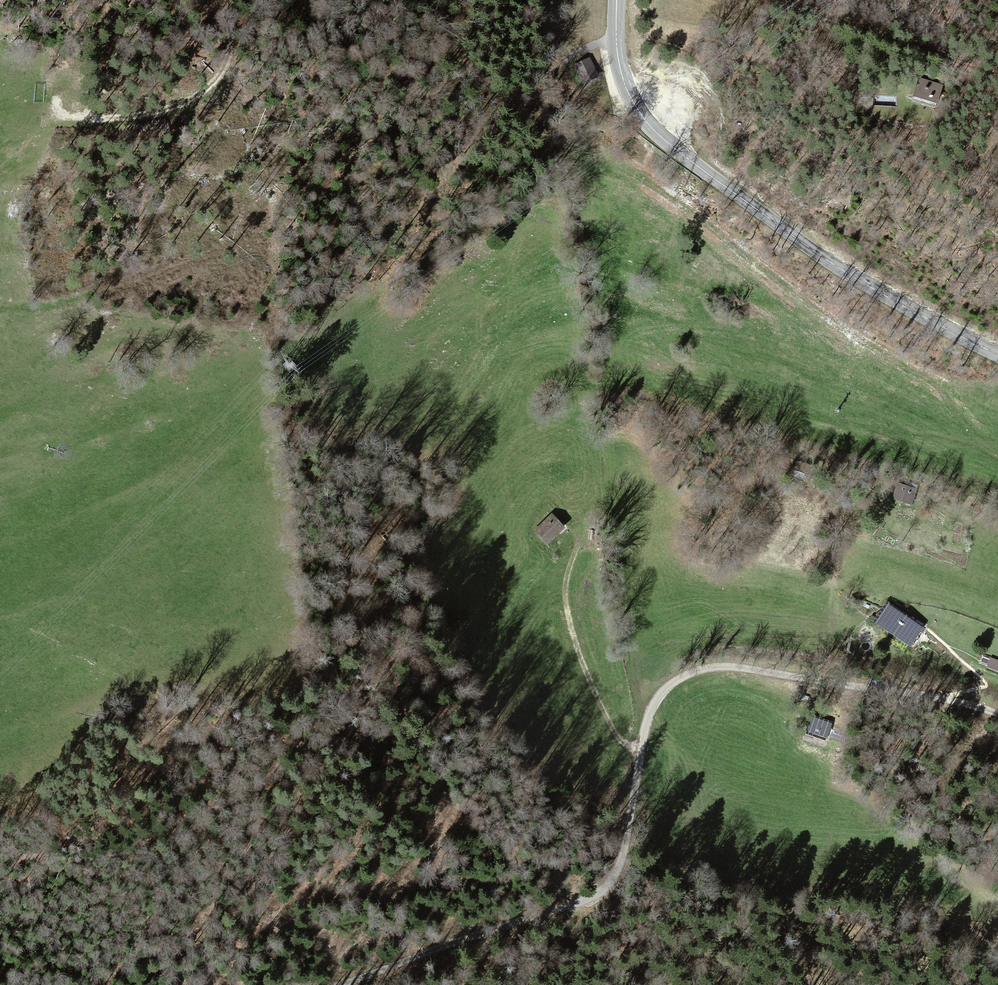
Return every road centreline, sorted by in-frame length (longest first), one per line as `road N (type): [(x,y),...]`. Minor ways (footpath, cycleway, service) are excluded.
road 1 (track): [(997,714),(752,669),(696,672),(666,688),(647,720),(617,882),(578,903),(342,984)]
road 2 (tertiary): [(997,356),(829,262),(665,140),(625,86),(617,0)]
road 3 (track): [(101,984),(219,923),(294,900),(384,885),(435,848),(460,814)]
road 4 (track): [(233,0),(214,80),(184,104),(81,118),(31,109),(0,88)]
road 5 (track): [(561,61),(516,93),(439,176),(376,302)]
road 6 (track): [(776,0),(997,79)]
road 7 (track): [(639,759),(617,741),(582,674),(565,614),(564,583),(577,550)]

